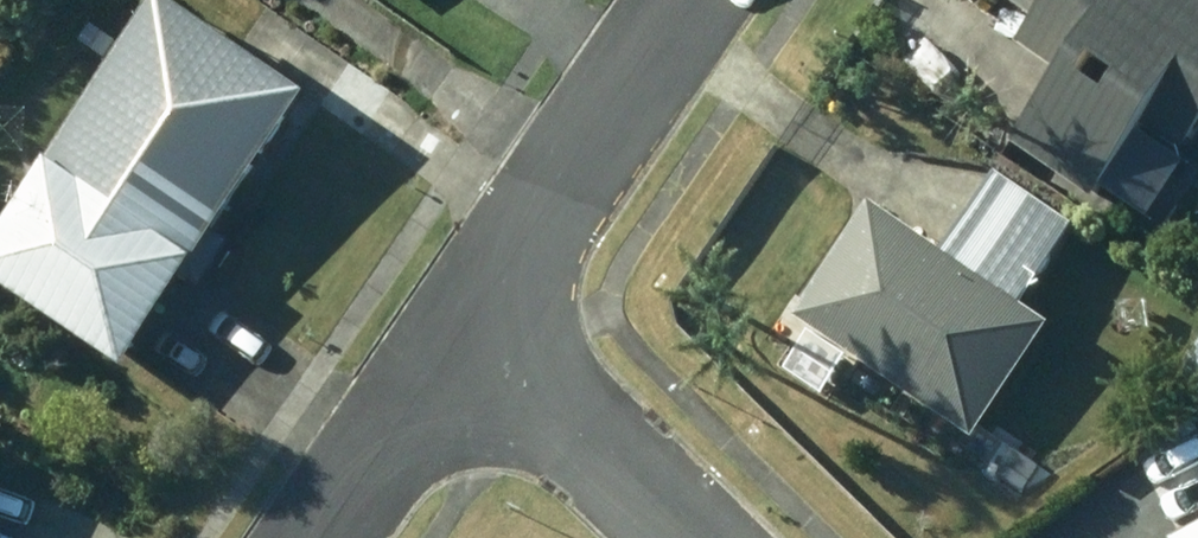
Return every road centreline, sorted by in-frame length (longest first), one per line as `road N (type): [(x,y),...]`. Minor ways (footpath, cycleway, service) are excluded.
road 1 (residential): [(469,321),(687,0)]
road 2 (residential): [(469,321),(703,537)]
road 3 (residential): [(320,537),(469,321)]

